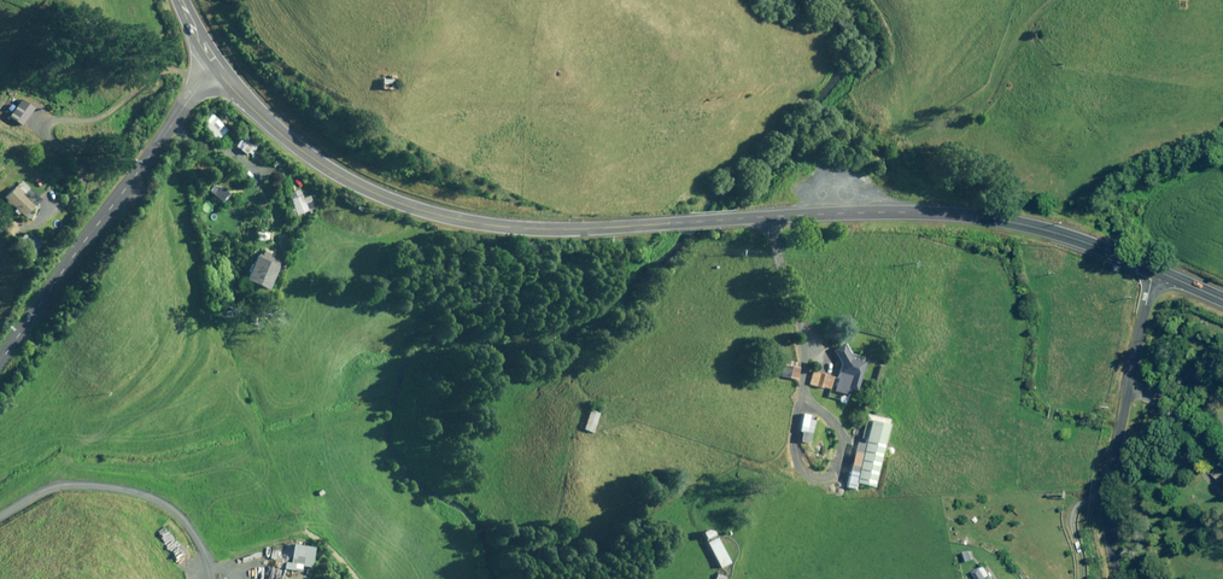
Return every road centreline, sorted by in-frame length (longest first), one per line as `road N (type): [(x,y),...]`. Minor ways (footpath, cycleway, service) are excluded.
road 1 (primary): [(216,62),(315,158),(384,195),(457,218),(536,229),(962,214),(1059,232),(1154,270)]
road 2 (unclassified): [(216,62),(0,362)]
road 3 (unclassified): [(1119,578),(1109,484),(1154,270)]

